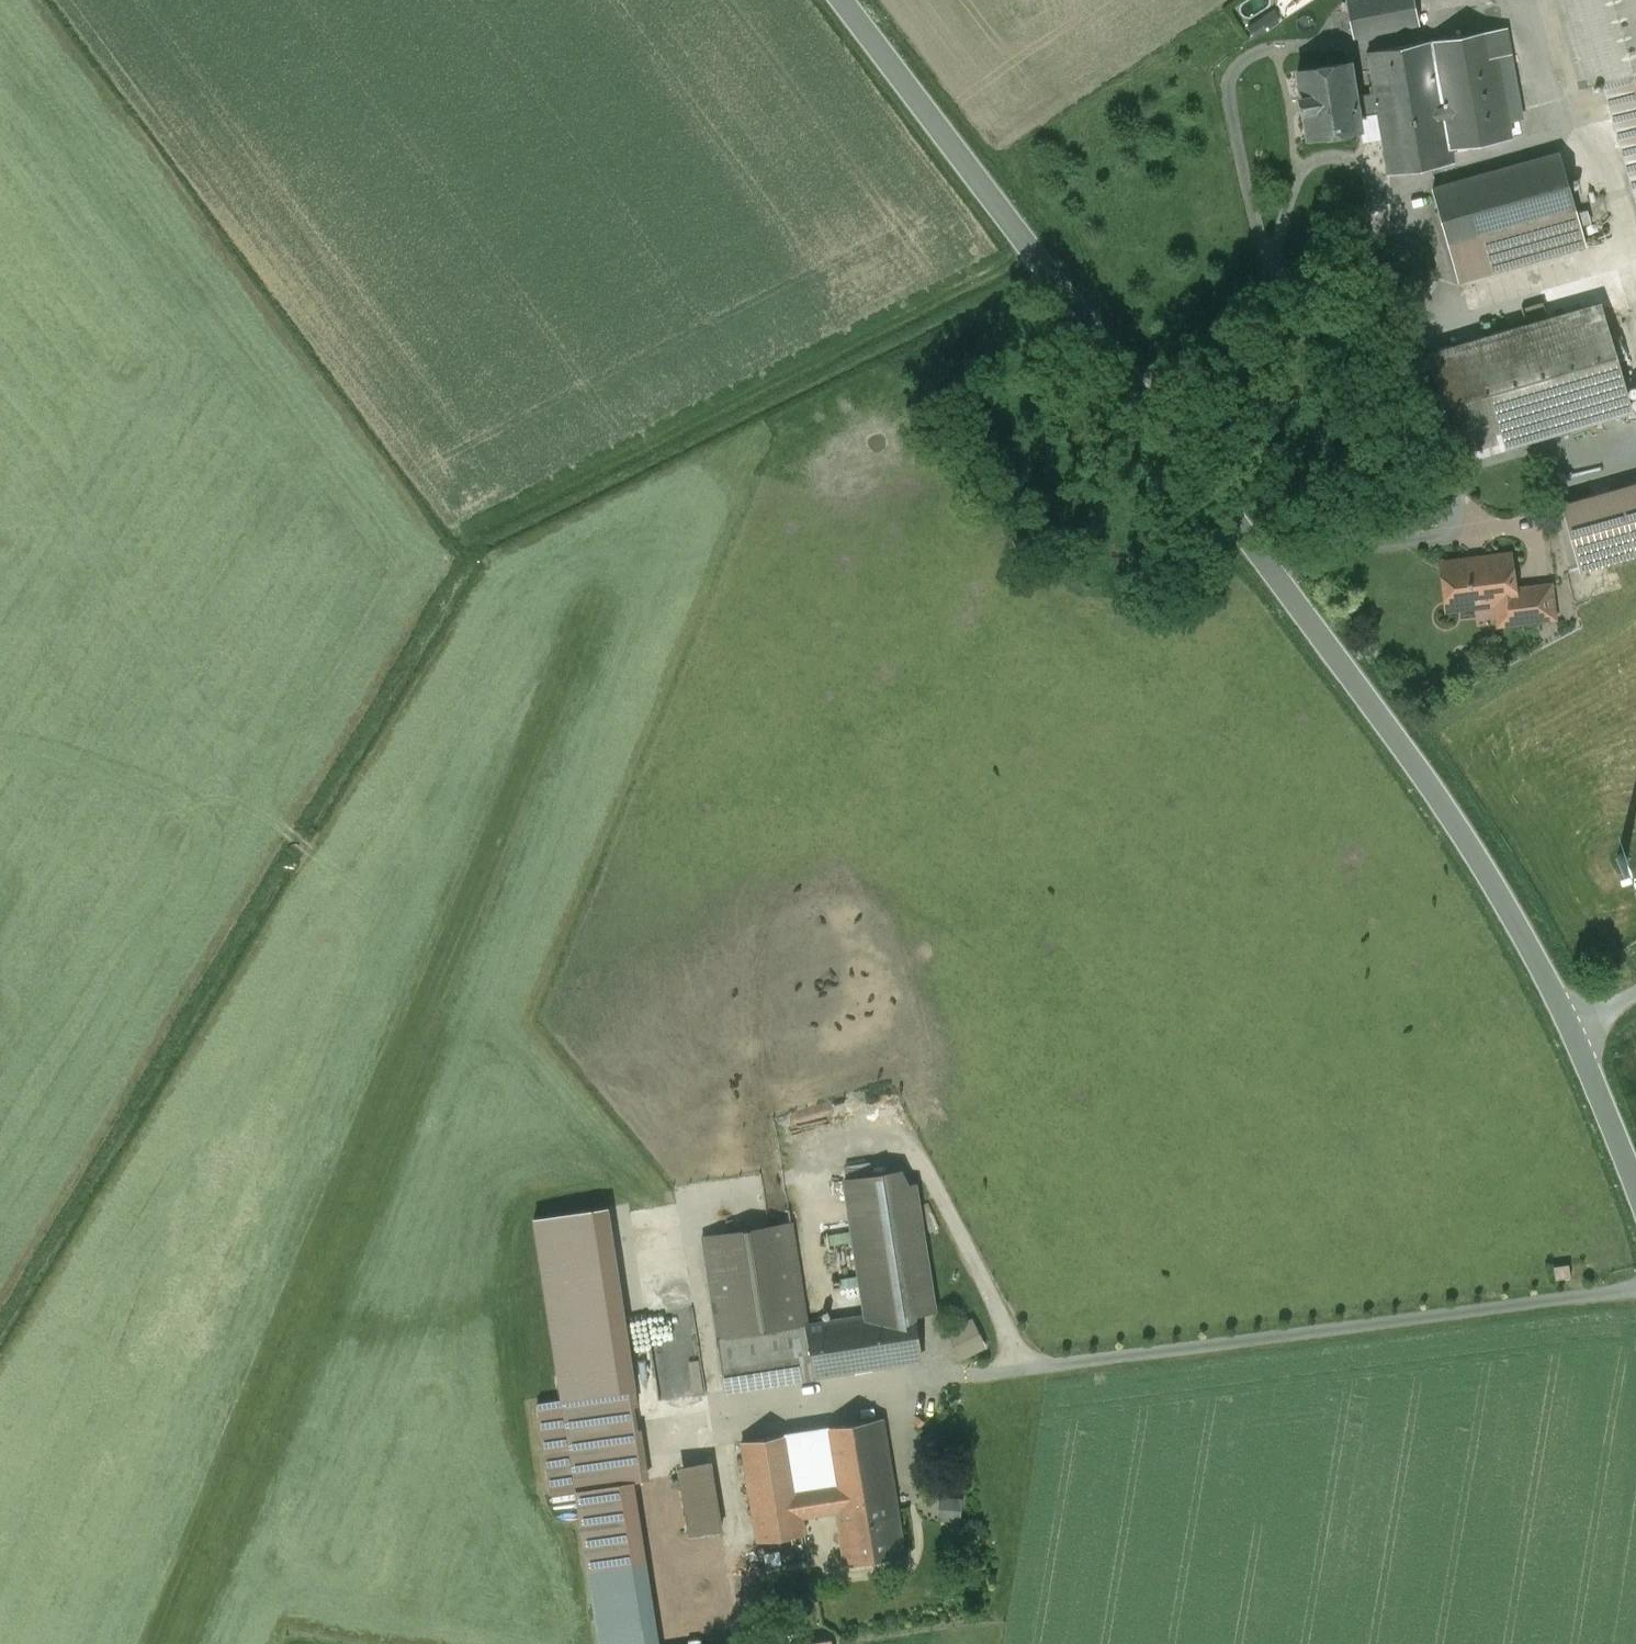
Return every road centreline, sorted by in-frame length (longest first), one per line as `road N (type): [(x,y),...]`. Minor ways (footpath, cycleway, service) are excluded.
road 1 (tertiary): [(1576,1031),(1478,855),(1340,656),(841,0)]
road 2 (tertiary): [(1635,1179),(1576,1031)]

